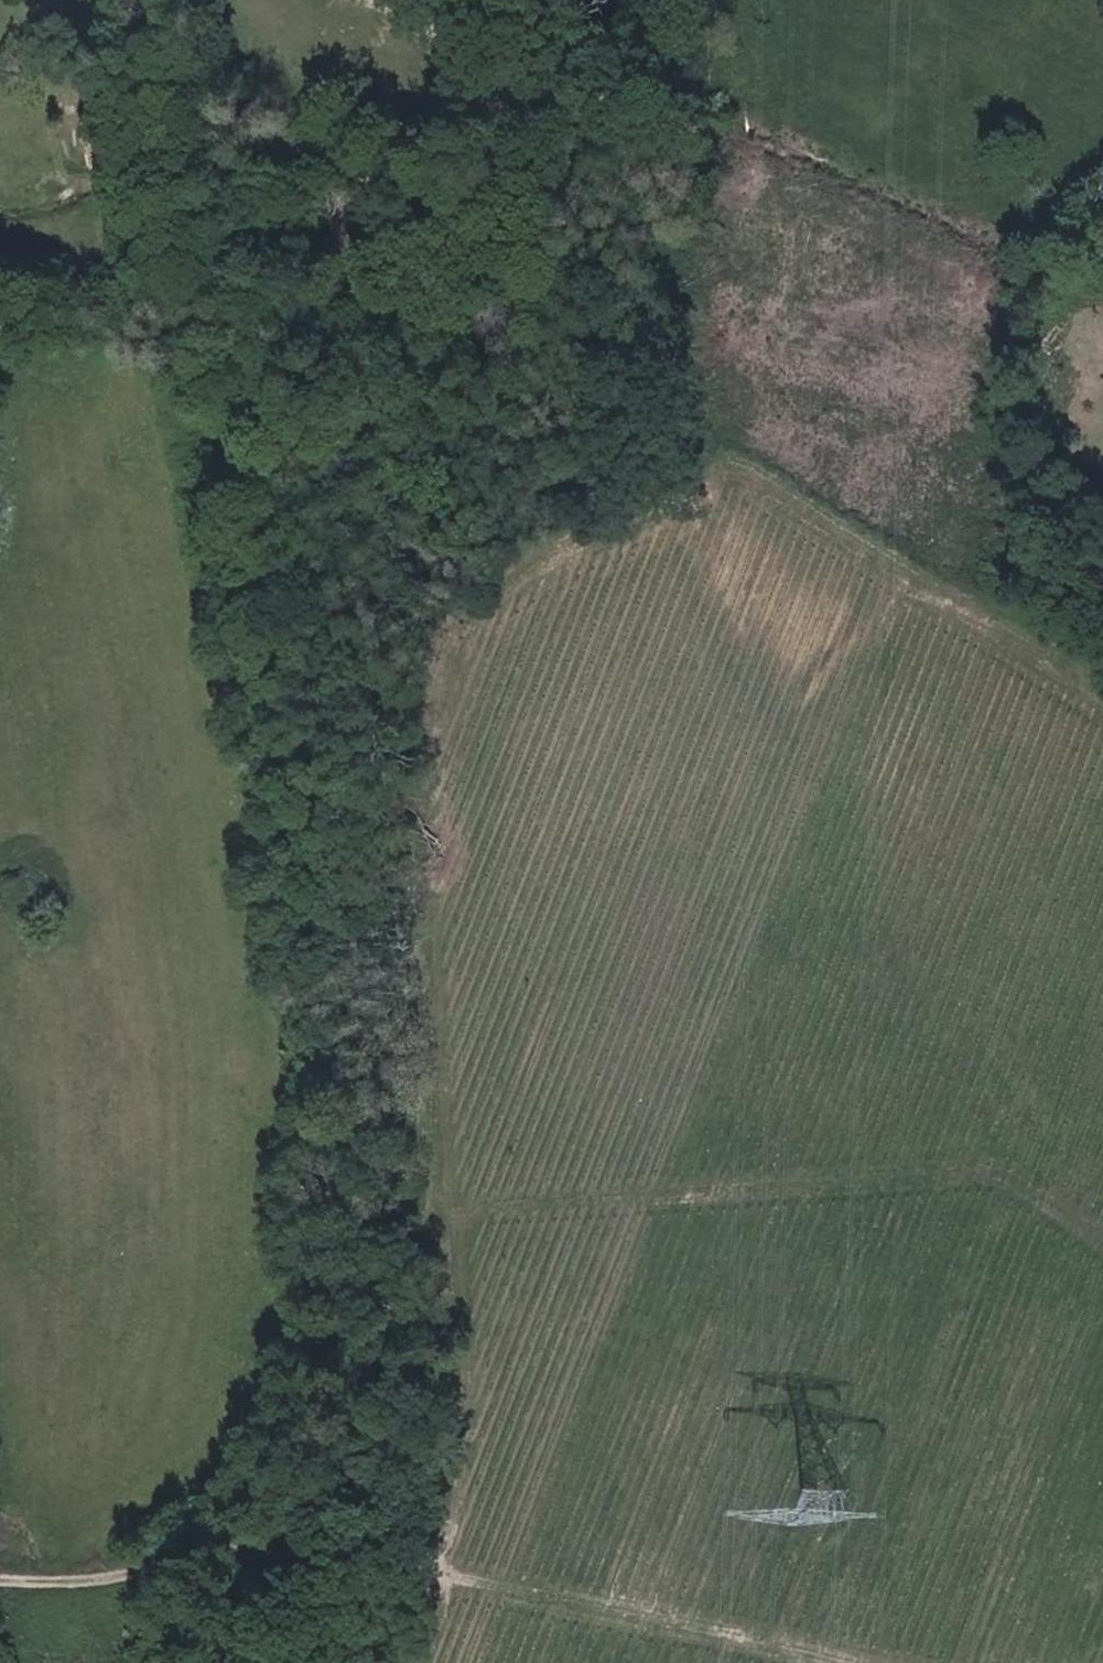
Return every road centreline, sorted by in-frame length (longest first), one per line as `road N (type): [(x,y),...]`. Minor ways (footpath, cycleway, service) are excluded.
road 1 (track): [(0,1578),(82,1582),(231,1550),(442,1575)]

